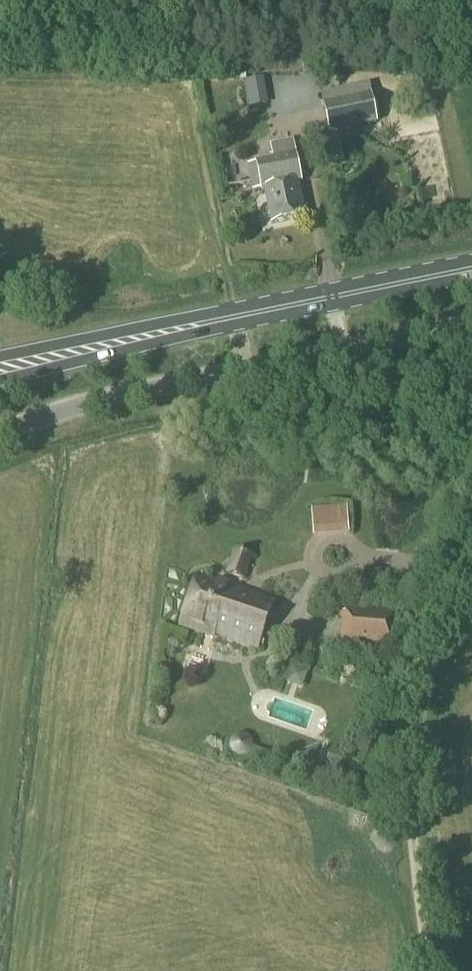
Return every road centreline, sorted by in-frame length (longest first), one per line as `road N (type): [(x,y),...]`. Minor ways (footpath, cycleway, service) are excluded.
road 1 (unclassified): [(0,438),(100,405),(471,324)]
road 2 (primary): [(0,370),(471,273)]

